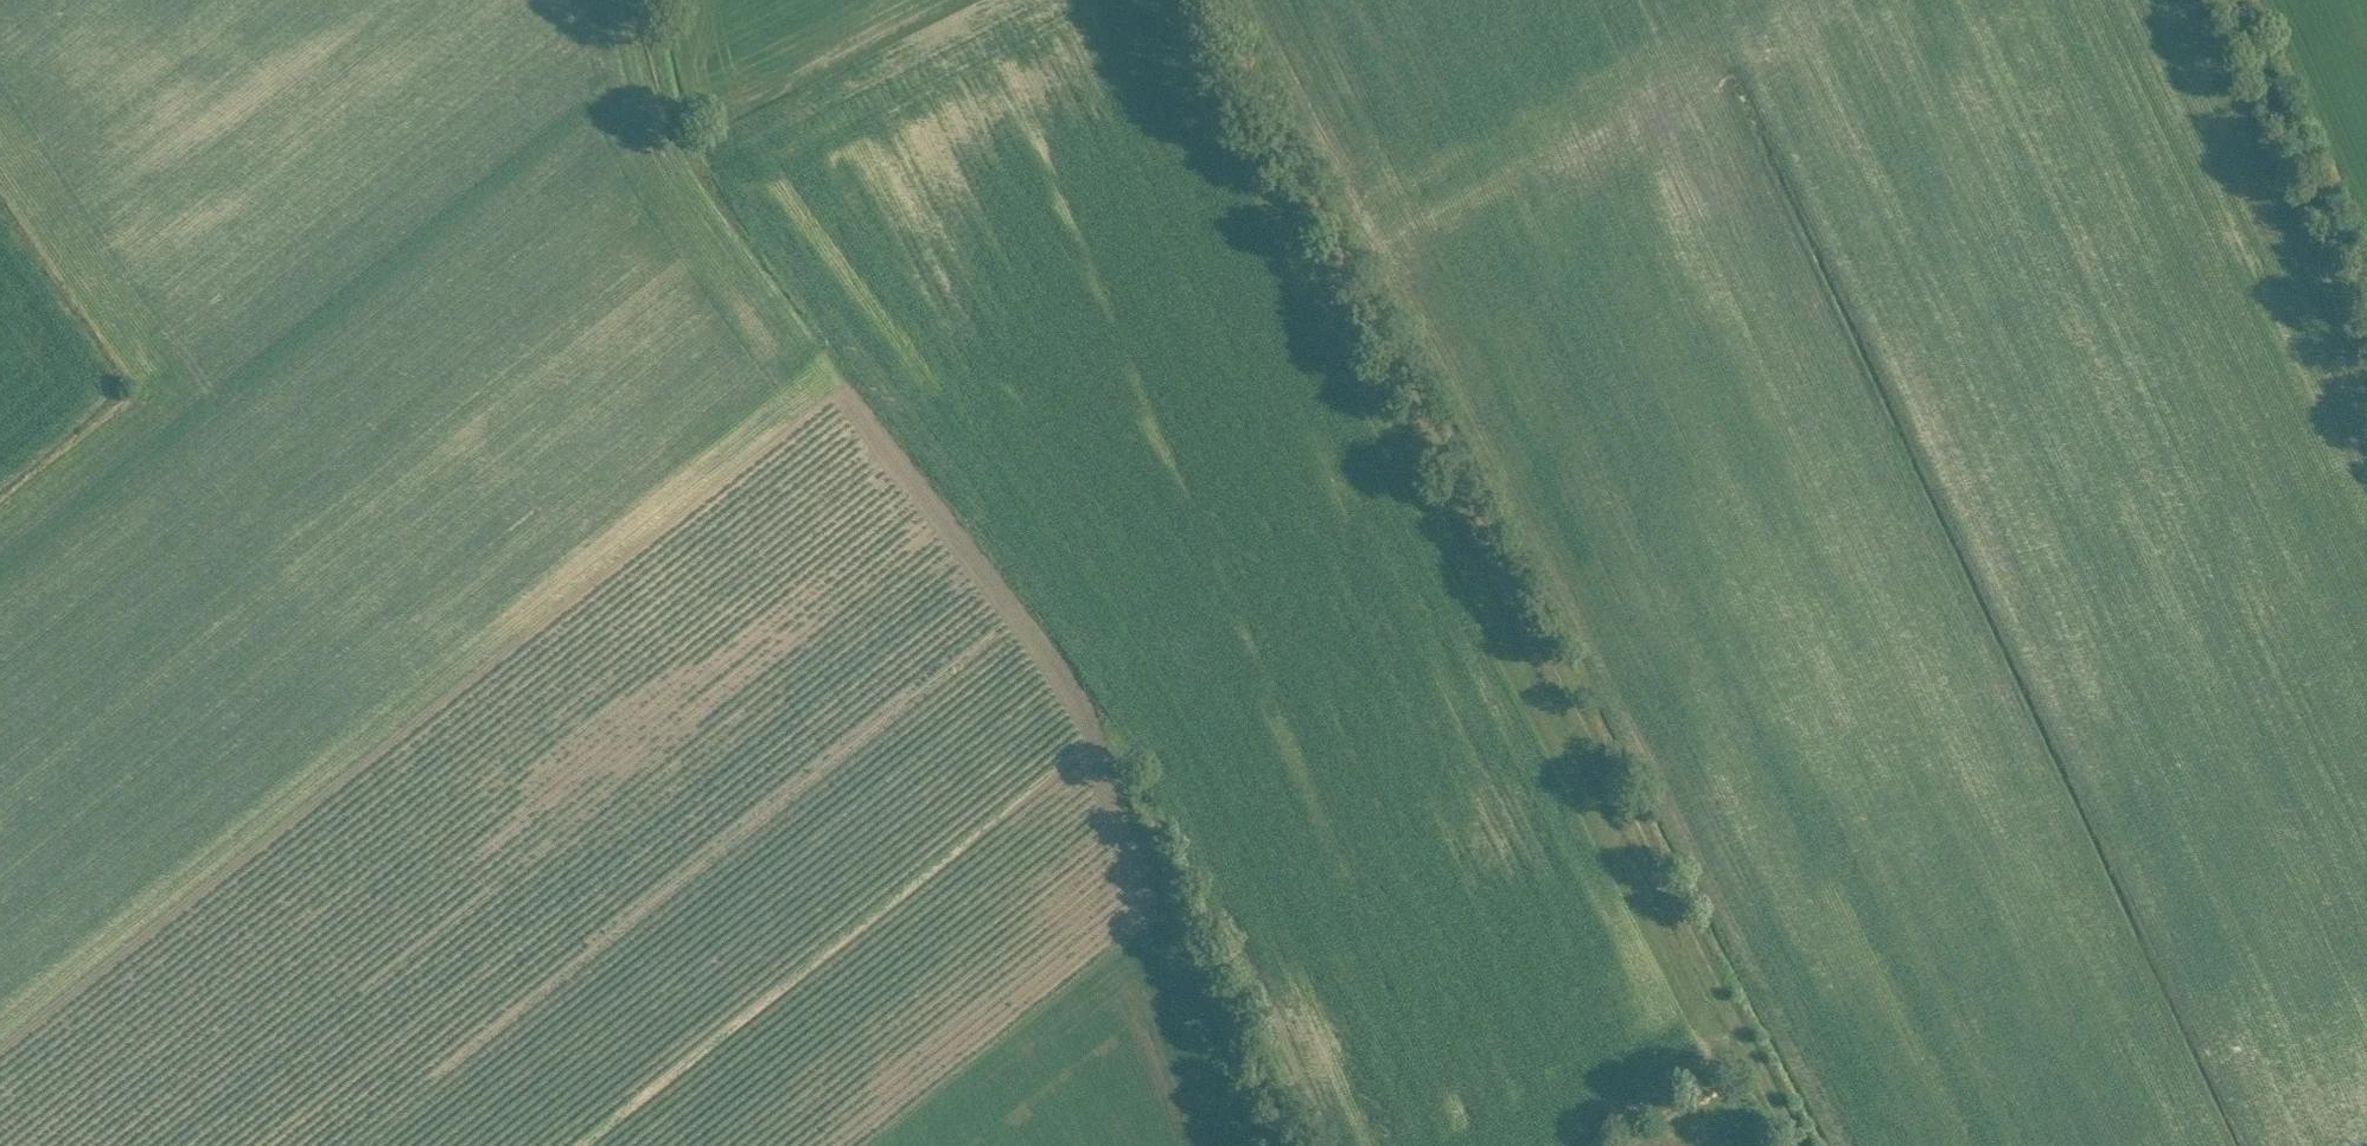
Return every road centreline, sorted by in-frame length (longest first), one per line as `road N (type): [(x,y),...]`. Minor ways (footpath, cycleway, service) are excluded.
road 1 (track): [(1794,1145),(1336,277),(1202,0)]

